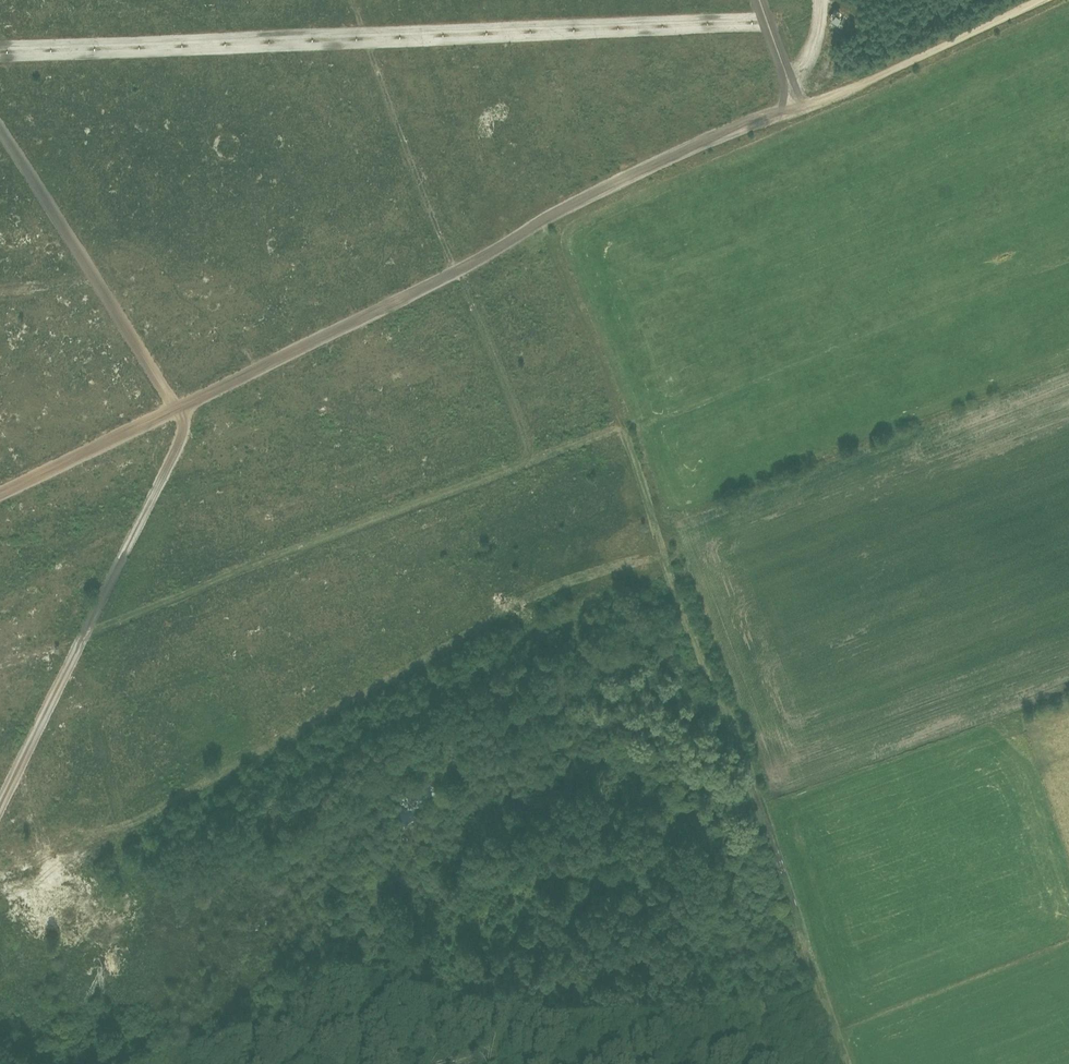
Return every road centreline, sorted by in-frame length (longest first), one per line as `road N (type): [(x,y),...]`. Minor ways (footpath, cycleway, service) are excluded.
road 1 (track): [(1038,0),(847,91),(532,217),(452,268),(0,490)]

